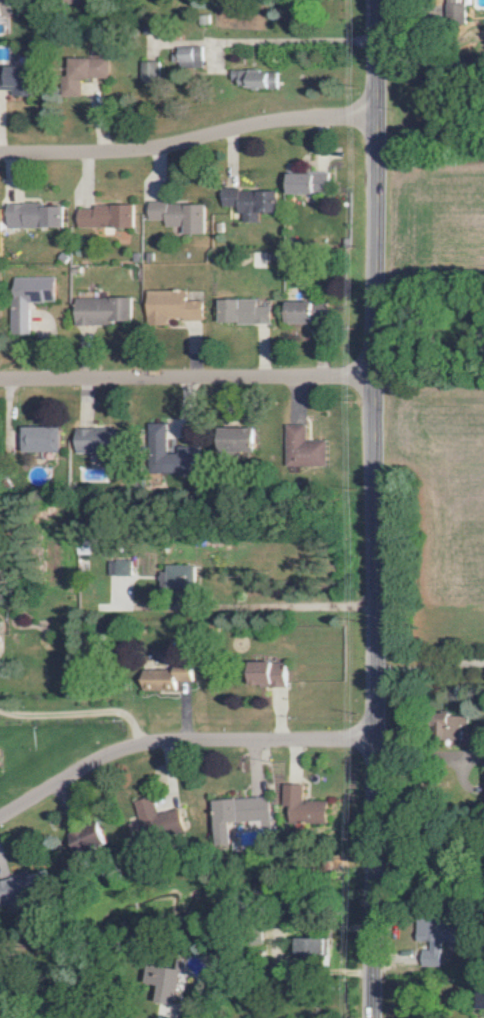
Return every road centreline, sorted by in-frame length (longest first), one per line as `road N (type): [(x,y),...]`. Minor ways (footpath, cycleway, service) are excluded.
road 1 (residential): [(378,0),(374,1017)]
road 2 (residential): [(375,743),(145,747),(113,756),(0,820)]
road 3 (residential): [(378,118),(262,124),(144,152),(0,156)]
road 4 (residential): [(376,378),(0,382)]

